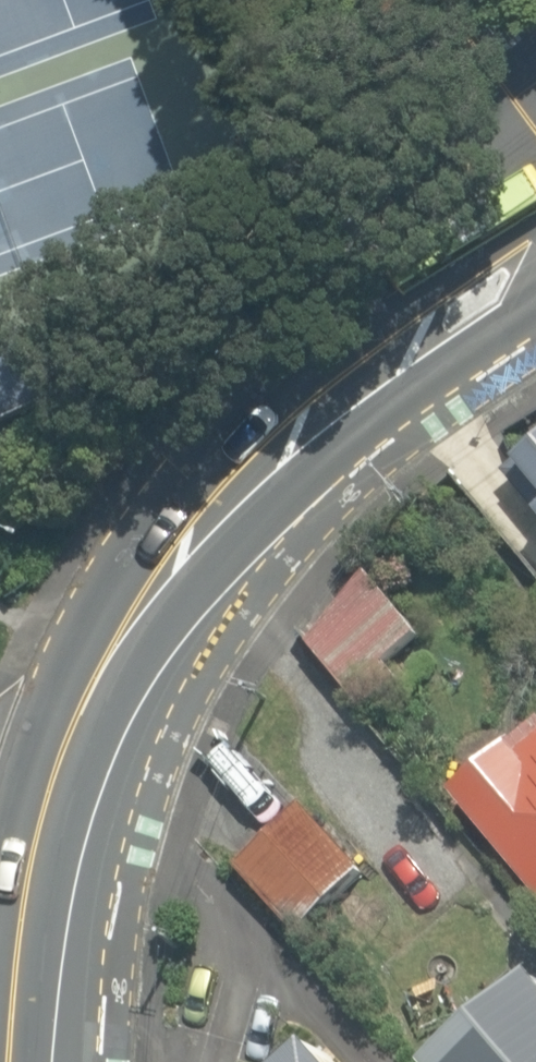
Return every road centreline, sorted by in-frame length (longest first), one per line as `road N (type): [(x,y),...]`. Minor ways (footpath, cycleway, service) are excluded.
road 1 (secondary): [(535,257),(309,423),(197,534),(93,720),(59,818),(37,927),(26,1061)]
road 2 (residential): [(456,0),(535,127)]

